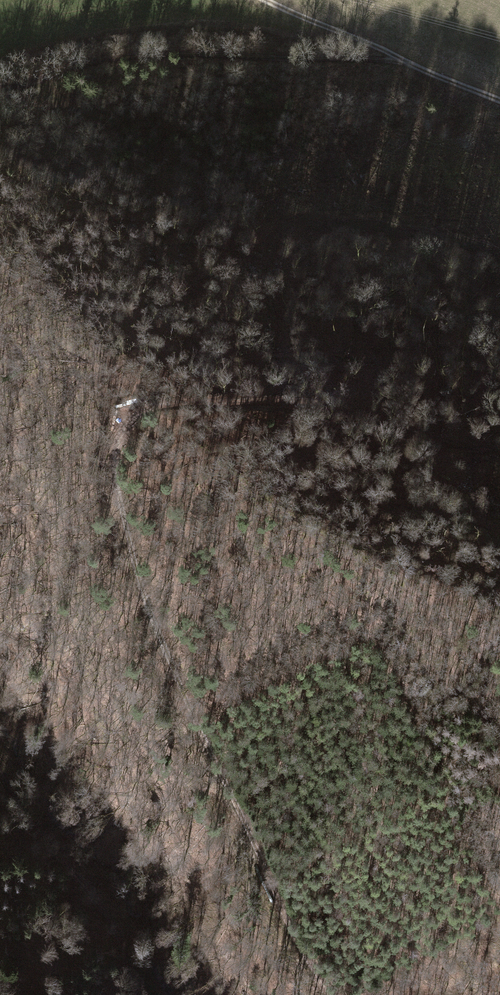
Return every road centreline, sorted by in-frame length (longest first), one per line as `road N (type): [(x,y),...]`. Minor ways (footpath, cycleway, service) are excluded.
road 1 (track): [(335,994),(154,618),(113,450),(146,406),(174,398)]
road 2 (track): [(410,64),(122,55),(0,81)]
road 3 (track): [(499,455),(311,404),(174,398)]
road 4 (track): [(0,775),(126,947),(137,994)]
road 5 (track): [(499,98),(274,0)]
road 6 (track): [(499,253),(311,219)]

